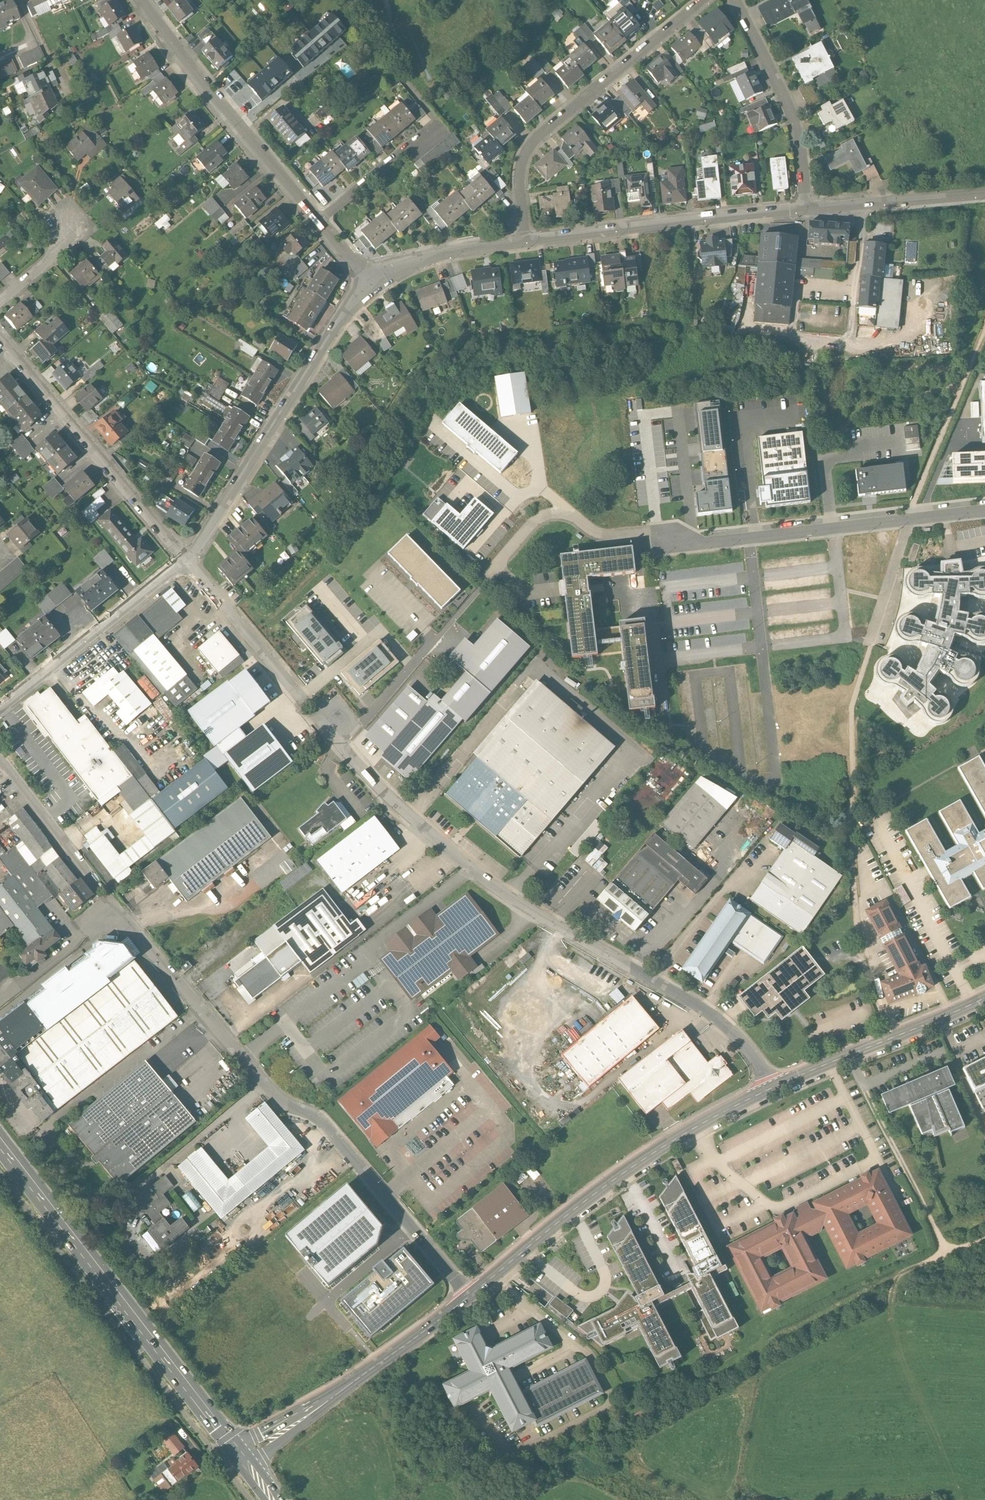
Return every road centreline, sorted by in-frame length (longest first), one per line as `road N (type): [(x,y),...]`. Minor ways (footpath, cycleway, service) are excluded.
road 1 (unclassified): [(771,1089),(745,1047),(706,1011),(510,897),(453,855),(341,747),(321,721),(331,713)]
road 2 (unclassified): [(470,1296),(326,1123),(281,1102),(114,912)]
road 3 (primary): [(0,1144),(241,1457)]
road 4 (tertiary): [(470,1296),(624,1173),(771,1089)]
road 5 (residential): [(368,282),(185,560)]
road 6 (residential): [(526,241),(520,176),(533,146),(709,0)]
road 7 (unclassified): [(984,513),(698,545),(673,537)]
road 8 (residential): [(185,560),(0,338)]
road 9 (residential): [(318,223),(142,0)]
road 10 (residential): [(806,209),(526,241)]
road 11 (tertiary): [(241,1457),(470,1296)]
road 12 (residential): [(185,560),(0,709)]
road 13 (tertiary): [(771,1089),(984,999)]
road 14 (track): [(703,1379),(905,1276)]
road 15 (residential): [(806,209),(800,128),(735,0)]
road 16 (residential): [(301,697),(185,560)]
road 17 (residential): [(98,891),(0,758)]
road 18 (residential): [(526,241),(442,255),(368,282)]
road 19 (residential): [(318,223),(439,126)]

